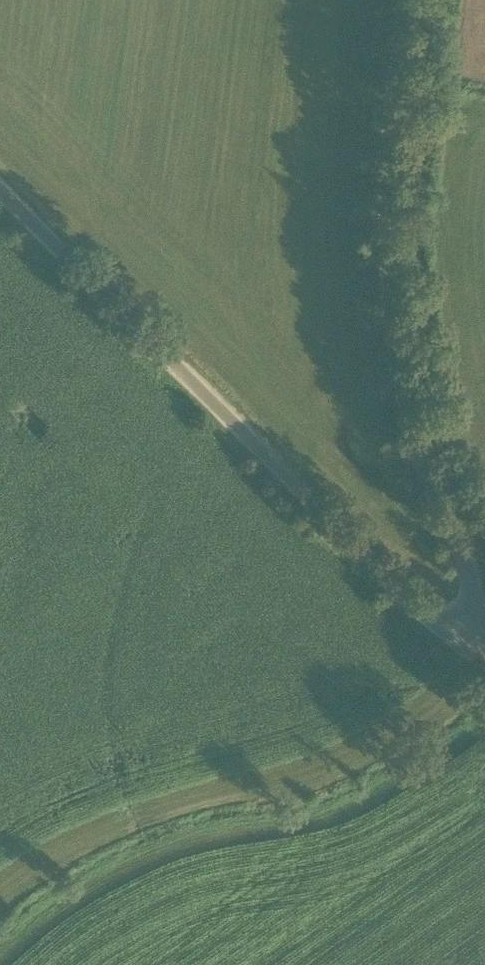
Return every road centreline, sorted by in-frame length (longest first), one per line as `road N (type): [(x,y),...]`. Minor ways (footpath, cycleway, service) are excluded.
road 1 (unclassified): [(472,644),(472,599),(415,439),(396,347),(389,244),(410,0)]
road 2 (unclassified): [(472,644),(432,623),(0,196)]

